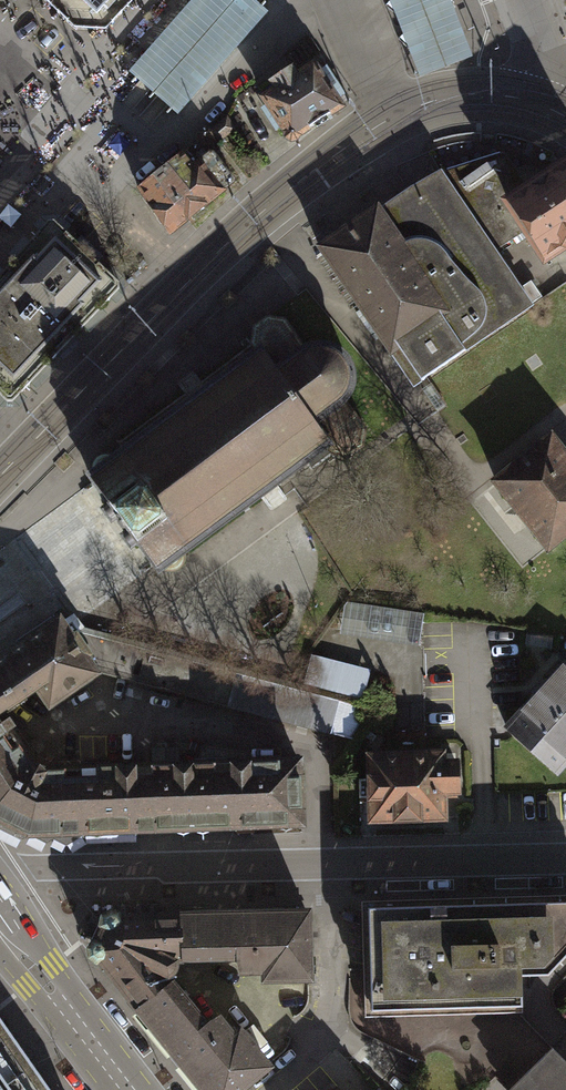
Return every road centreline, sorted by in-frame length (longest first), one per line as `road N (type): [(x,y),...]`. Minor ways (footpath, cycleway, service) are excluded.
road 1 (residential): [(544,106),(505,94),(455,97),(389,118),(234,236),(0,477)]
road 2 (residential): [(565,862),(0,880)]
road 3 (secondary): [(0,927),(127,1089)]

